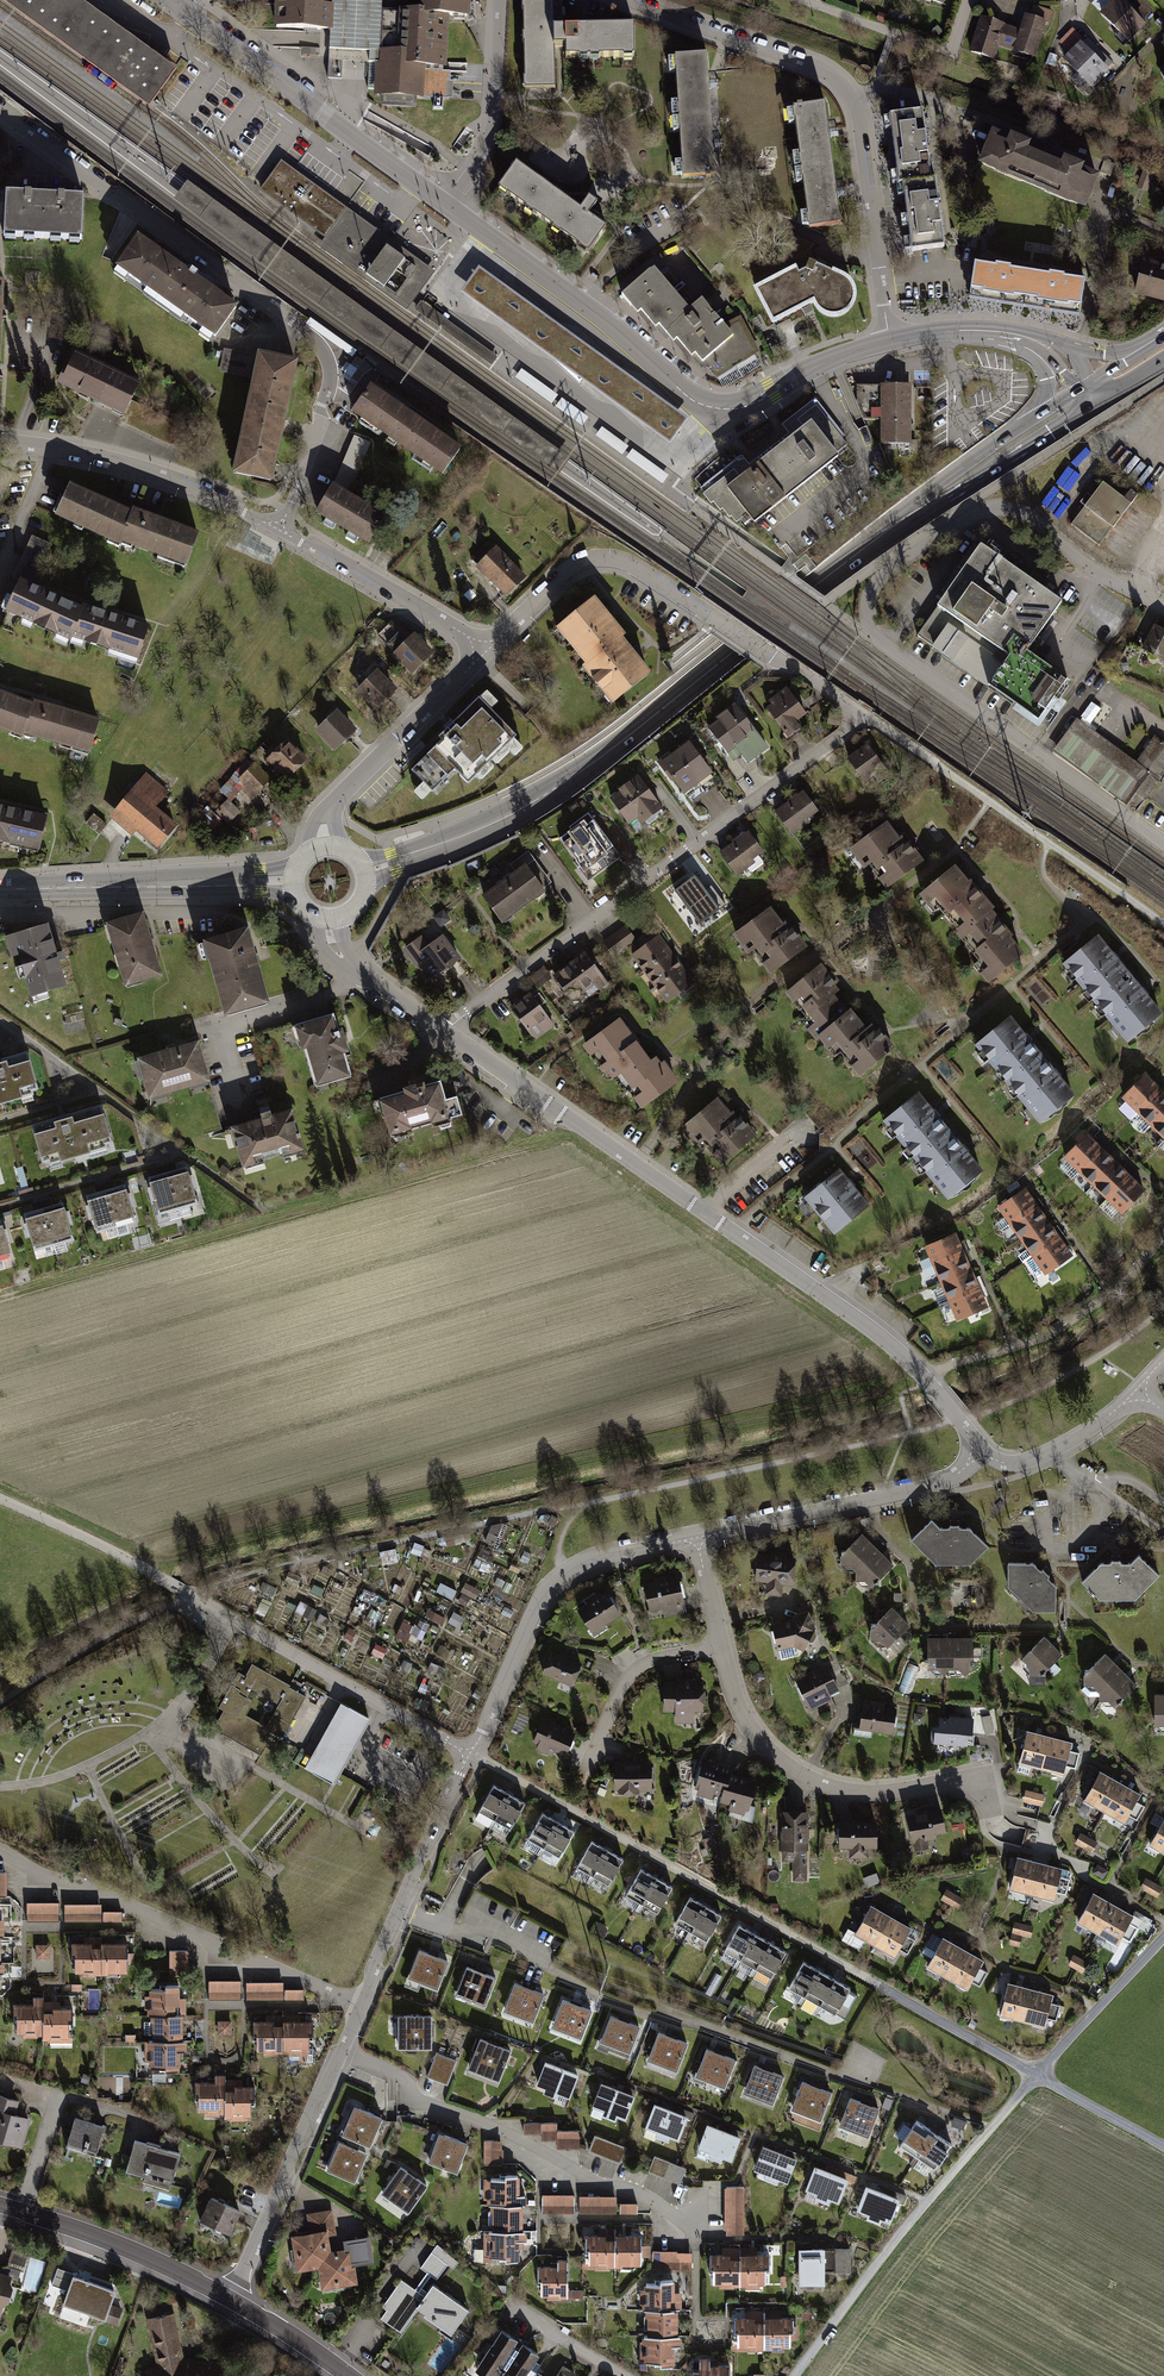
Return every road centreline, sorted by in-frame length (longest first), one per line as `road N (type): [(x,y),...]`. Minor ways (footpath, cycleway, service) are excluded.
road 1 (residential): [(439,1027),(865,718),(633,569),(597,562),(569,571),(482,647)]
road 2 (residential): [(439,1027),(889,1345),(987,1456)]
road 3 (residential): [(1039,2075),(470,1753)]
road 4 (secondary): [(362,872),(478,830),(550,792),(904,519)]
road 5 (residential): [(0,110),(315,339),(332,388),(280,528)]
road 6 (residential): [(395,1913),(490,1932),(639,2014),(860,2079)]
road 7 (residential): [(629,0),(843,85),(860,120),(889,340)]
road 8 (tertiary): [(889,340),(735,406),(698,403),(484,233)]
road 9 (residential): [(338,2052),(402,2078),(413,2100),(495,2126),(598,2189),(639,2195),(702,2238)]
road 10 (residential): [(1163,609),(1089,568),(1027,516),(997,508),(875,583),(870,626),(887,650)]
road 11 (residential): [(358,2004),(0,1848)]
road 12 (residential): [(1039,2075),(797,2375)]
road 13 (track): [(1163,926),(865,718)]
road 14 (tertiary): [(448,208),(169,0)]
road 15 (residential): [(697,1538),(592,1559),(562,1573),(535,1607),(470,1753)]
road 16 (residential): [(721,1646),(753,1738),(818,1785),(896,1795),(981,1782)]
road 17 (unclassified): [(887,650),(1163,844)]
road 18 (residential): [(470,1753),(185,1592)]
road 19 (residential): [(987,1456),(955,1482),(697,1538)]
road 20 (secondary): [(0,888),(291,880)]
road 21 (track): [(1163,1233),(1114,1291),(1055,1332),(959,1361),(926,1382)]
road 22 (residential): [(338,2052),(229,2299)]
road 23 (residential): [(482,647),(327,807),(323,846)]
road 24 (tertiary): [(229,2299),(90,2234),(0,2208)]
road 25 (residential): [(280,528),(206,490),(52,450)]
road 26 (residential): [(482,647),(280,528)]
road 27 (residential): [(448,208),(492,128),(501,0)]
road 28 (track): [(801,0),(951,55),(969,0)]
road 29 (secondary): [(904,519),(1078,415)]
road 30 (residential): [(721,1646),(651,1660),(635,1672),(589,1770)]
road 31 (track): [(1039,2075),(1163,1943)]
road 32 (residential): [(470,1753),(395,1913)]
road 33 (residential): [(987,1456),(1006,1463),(1046,1453),(1135,1392)]
road 34 (residential): [(325,919),(329,941),(347,963),(439,1027)]
road 35 (secondary): [(1029,421),(937,484),(904,519)]
road 36 (track): [(1039,2075),(1163,2148)]
road 37 (tertiary): [(348,2375),(229,2299)]
road 38 (tertiary): [(1025,338),(949,331),(889,340)]
road 39 (residential): [(52,450),(0,568)]

